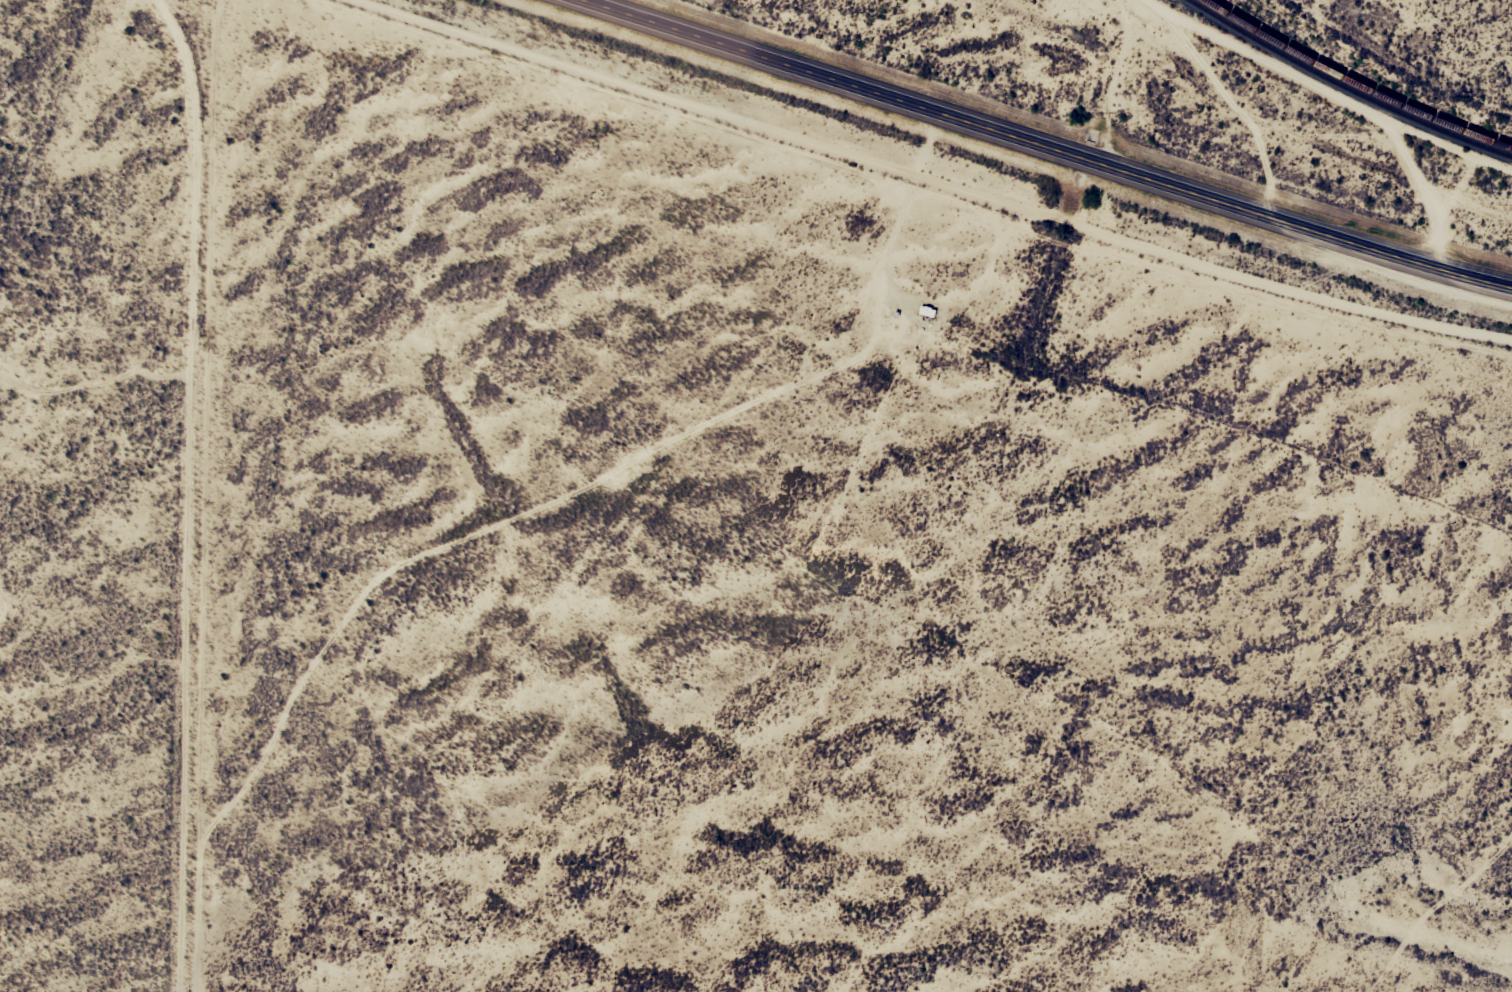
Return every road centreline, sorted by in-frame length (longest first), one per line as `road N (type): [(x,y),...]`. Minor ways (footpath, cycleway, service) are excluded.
road 1 (track): [(162,991),(174,230),(194,191),(179,58),(116,0)]
road 2 (trunk): [(1511,289),(1399,261),(591,0)]

